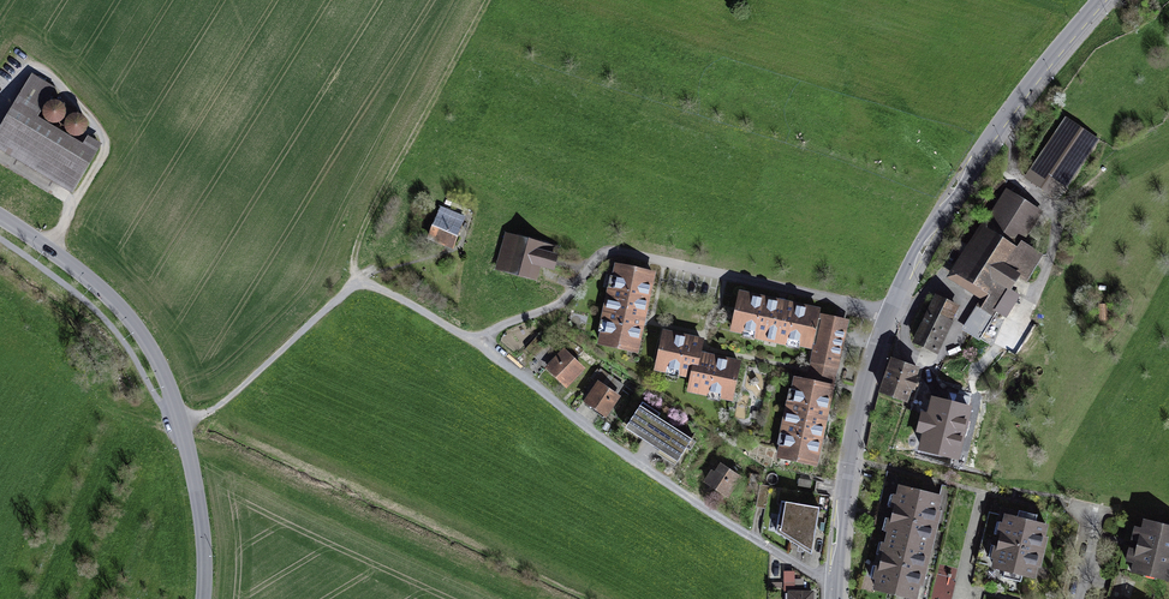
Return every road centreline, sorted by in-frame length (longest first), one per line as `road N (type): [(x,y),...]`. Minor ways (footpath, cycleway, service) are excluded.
road 1 (unclassified): [(0,217),(130,315),(164,373),(186,431),(200,504),(204,598)]
road 2 (residential): [(887,318),(977,155),(1101,0)]
road 3 (residential): [(835,598),(849,458),(887,318)]
road 4 (residential): [(887,318),(612,254)]

